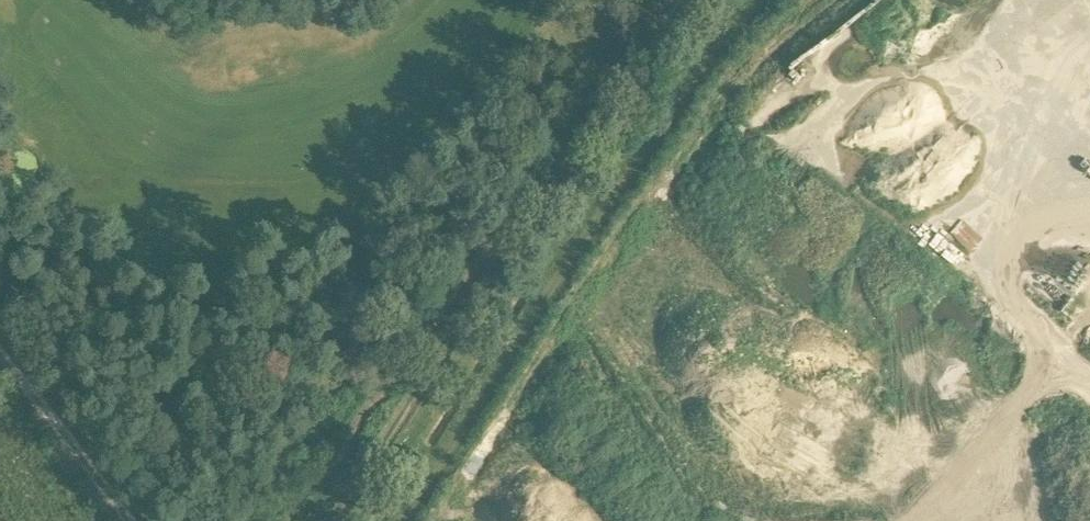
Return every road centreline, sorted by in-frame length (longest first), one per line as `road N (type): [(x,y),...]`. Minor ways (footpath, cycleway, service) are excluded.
road 1 (track): [(763,0),(691,87),(404,520)]
road 2 (track): [(540,203),(340,520)]
road 3 (track): [(668,0),(540,203)]
road 4 (track): [(0,354),(123,520)]
road 5 (track): [(909,520),(1041,378)]

